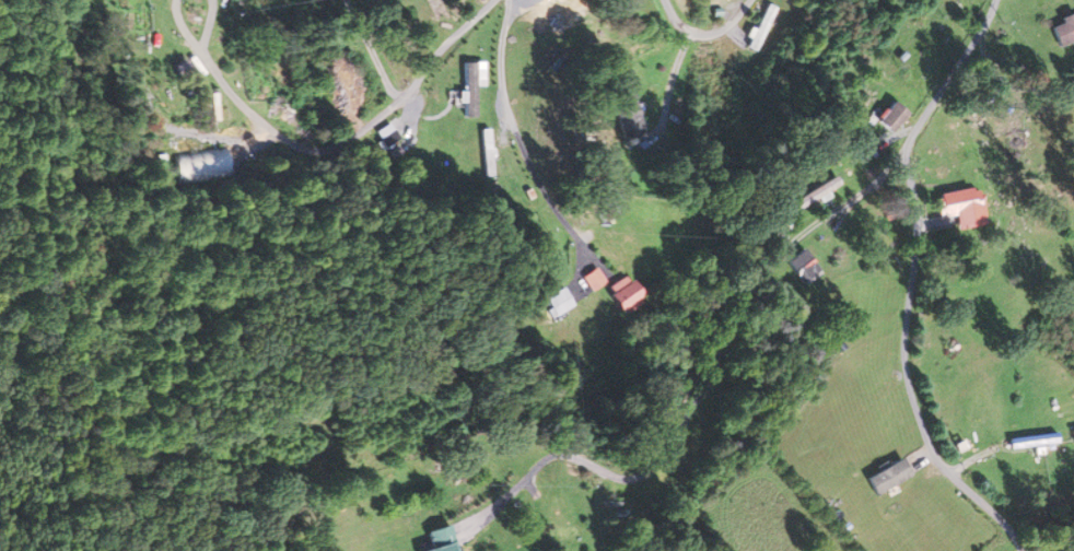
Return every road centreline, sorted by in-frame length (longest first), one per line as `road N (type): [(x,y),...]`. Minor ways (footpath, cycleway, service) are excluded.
road 1 (residential): [(900,172),(814,223),(774,259),(736,310),(704,385),(639,478),(618,484),(556,455),(466,529)]
road 2 (residential): [(1015,550),(918,441),(899,361),(911,234),(901,148),(976,49),(992,0)]
road 3 (residential): [(493,0),(381,120),(318,155),(299,154),(248,122),(198,51)]
road 4 (residential): [(503,0),(500,102),(530,177),(586,261)]
road 5 (residential): [(751,0),(713,40),(690,42),(662,0)]
road 6 (residential): [(982,26),(1002,34),(1038,84),(1073,99)]

